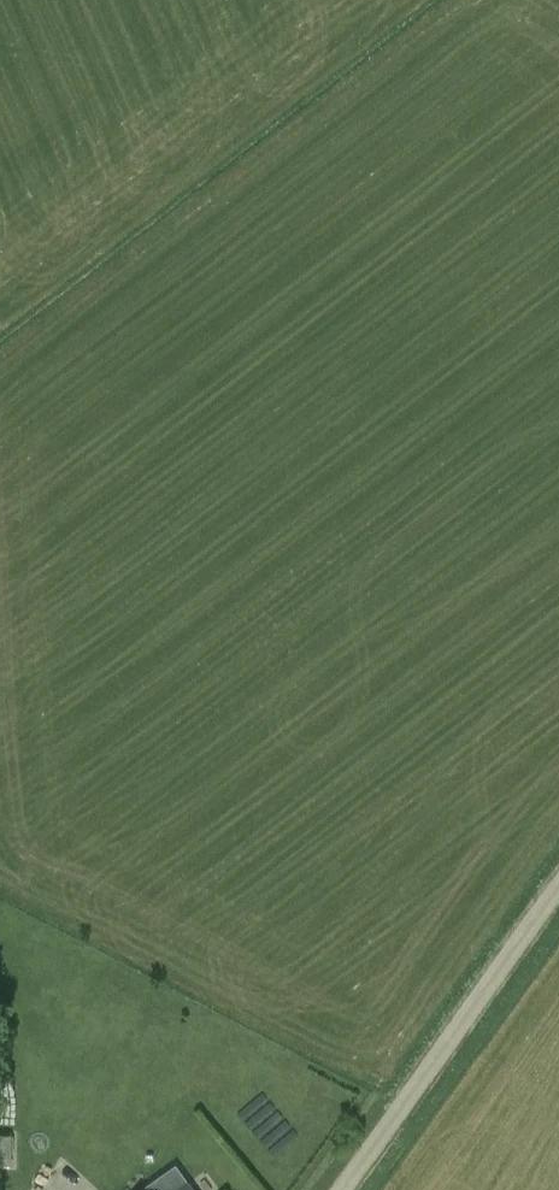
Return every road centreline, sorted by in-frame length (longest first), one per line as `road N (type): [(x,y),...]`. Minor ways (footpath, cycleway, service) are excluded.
road 1 (unclassified): [(343,1189),(558,892)]

